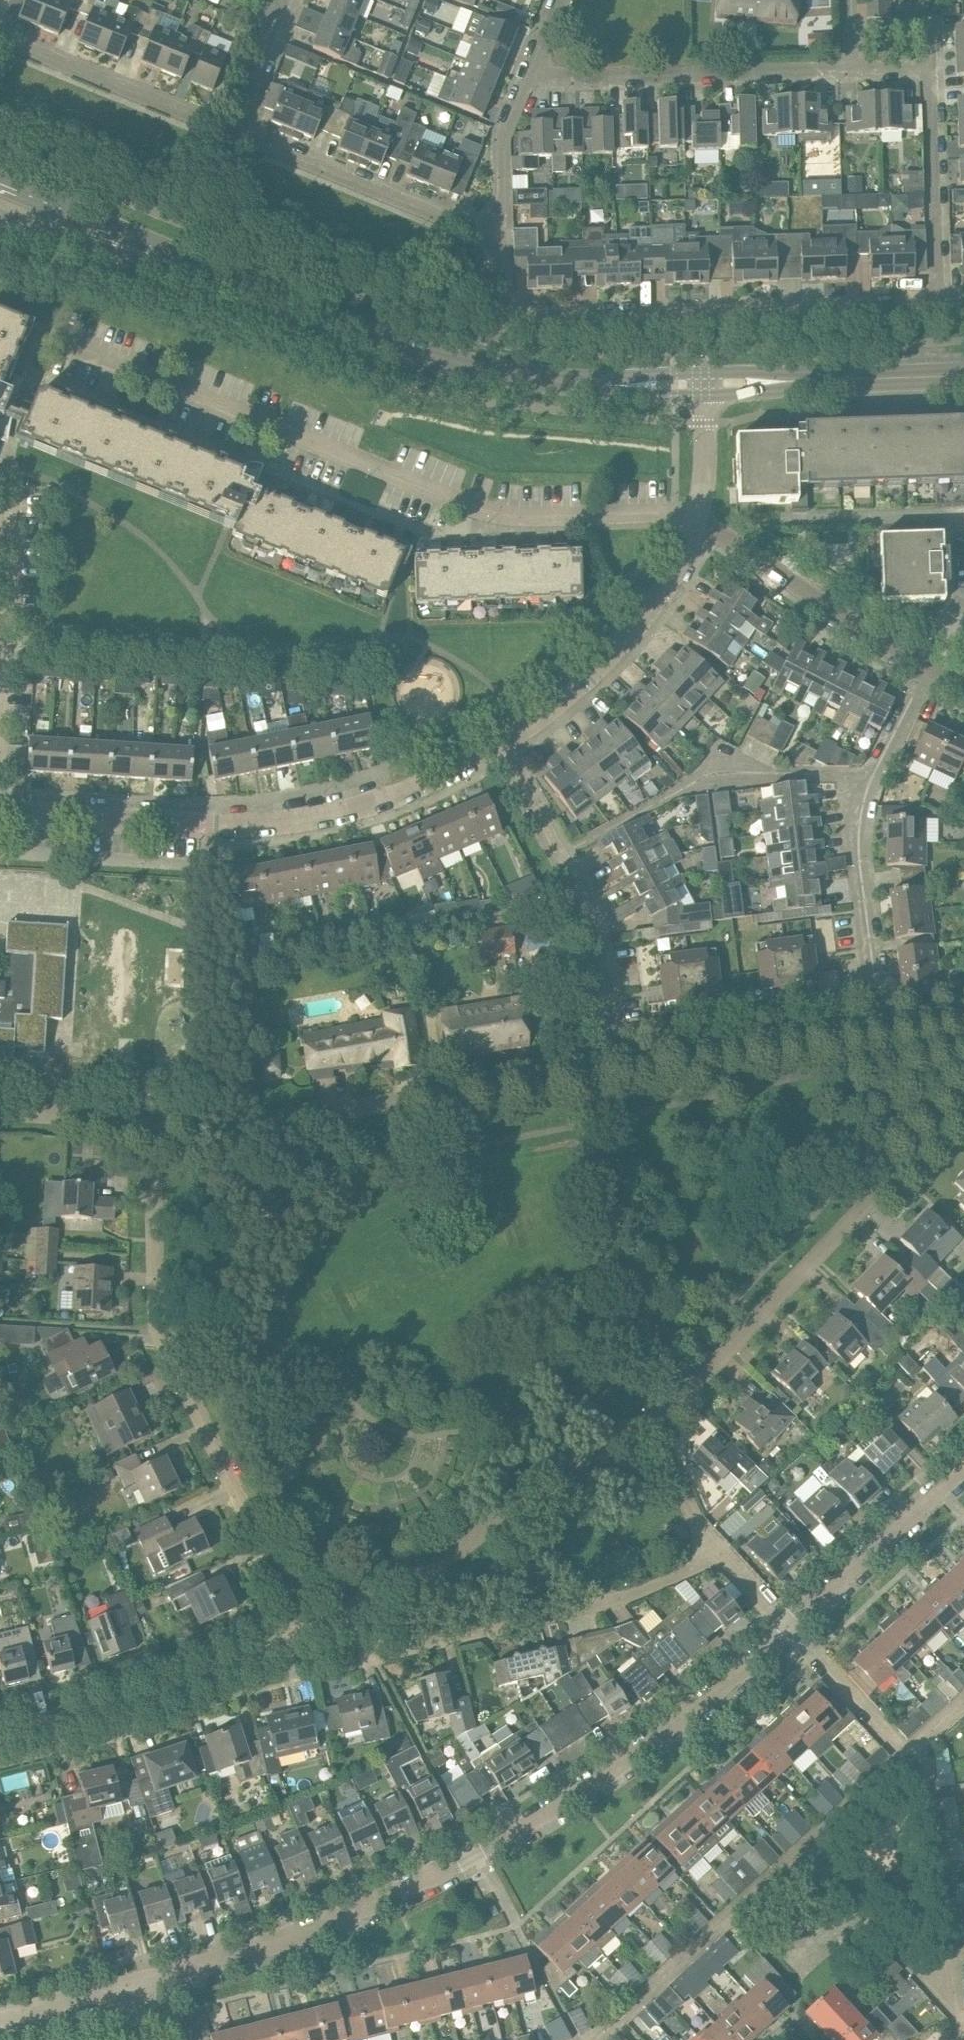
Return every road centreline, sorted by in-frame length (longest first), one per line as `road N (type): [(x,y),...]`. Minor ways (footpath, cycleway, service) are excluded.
road 1 (residential): [(127,1986),(299,1931),(475,1852),(647,1743),(792,1625)]
road 2 (residential): [(697,523),(675,515),(501,516),(462,506),(68,344)]
road 3 (residential): [(298,1633),(157,1324),(160,1115)]
road 4 (residential): [(940,297),(523,317),(501,297),(499,226)]
road 5 (residential): [(0,811),(221,827),(311,816),(384,797),(499,744)]
road 6 (residential): [(160,1115),(310,1108),(606,1064)]
road 7 (residential): [(660,1427),(900,1167),(963,1109)]
road 8 (residential): [(298,1633),(455,1558),(552,1478),(660,1427)]
road 9 (residential): [(882,1017),(860,811),(929,666)]
road 10 (residential): [(606,1064),(601,923),(570,849),(499,744)]
road 11 (tertiary): [(311,312),(288,293),(0,179)]
road 12 (tertiary): [(0,216),(311,312)]
road 13 (residential): [(0,1737),(223,1670),(298,1633)]
road 14 (residential): [(531,67),(566,81),(843,71)]
road 15 (residential): [(499,744),(619,647),(663,594),(697,523)]
road 16 (residential): [(955,2039),(928,1783),(912,1755)]
road 17 (tertiary): [(589,385),(467,367),(311,312)]
road 18 (residential): [(606,1064),(882,1017)]
road 19 (residential): [(499,226),(461,225),(238,133)]
road 20 (residential): [(929,666),(697,523)]
road 21 (residential): [(238,133),(0,35)]
road 22 (residential): [(792,1625),(693,1512),(660,1427)]
road 23 (residential): [(792,1625),(963,1467)]
road 24 (residential): [(940,297),(931,70)]
road 25 (residential): [(0,661),(9,477)]
road 26 (residential): [(912,1755),(792,1625)]
road 27 (residential): [(499,226),(500,150),(531,67)]
road 28 (residential): [(0,1111),(160,1115)]
road 29 (residential): [(0,2017),(127,1986)]
road 30 (residential): [(931,70),(929,27),(843,29)]
road 31 (residential): [(697,523),(701,396)]
road 32 (tertiary): [(935,377),(810,382)]

